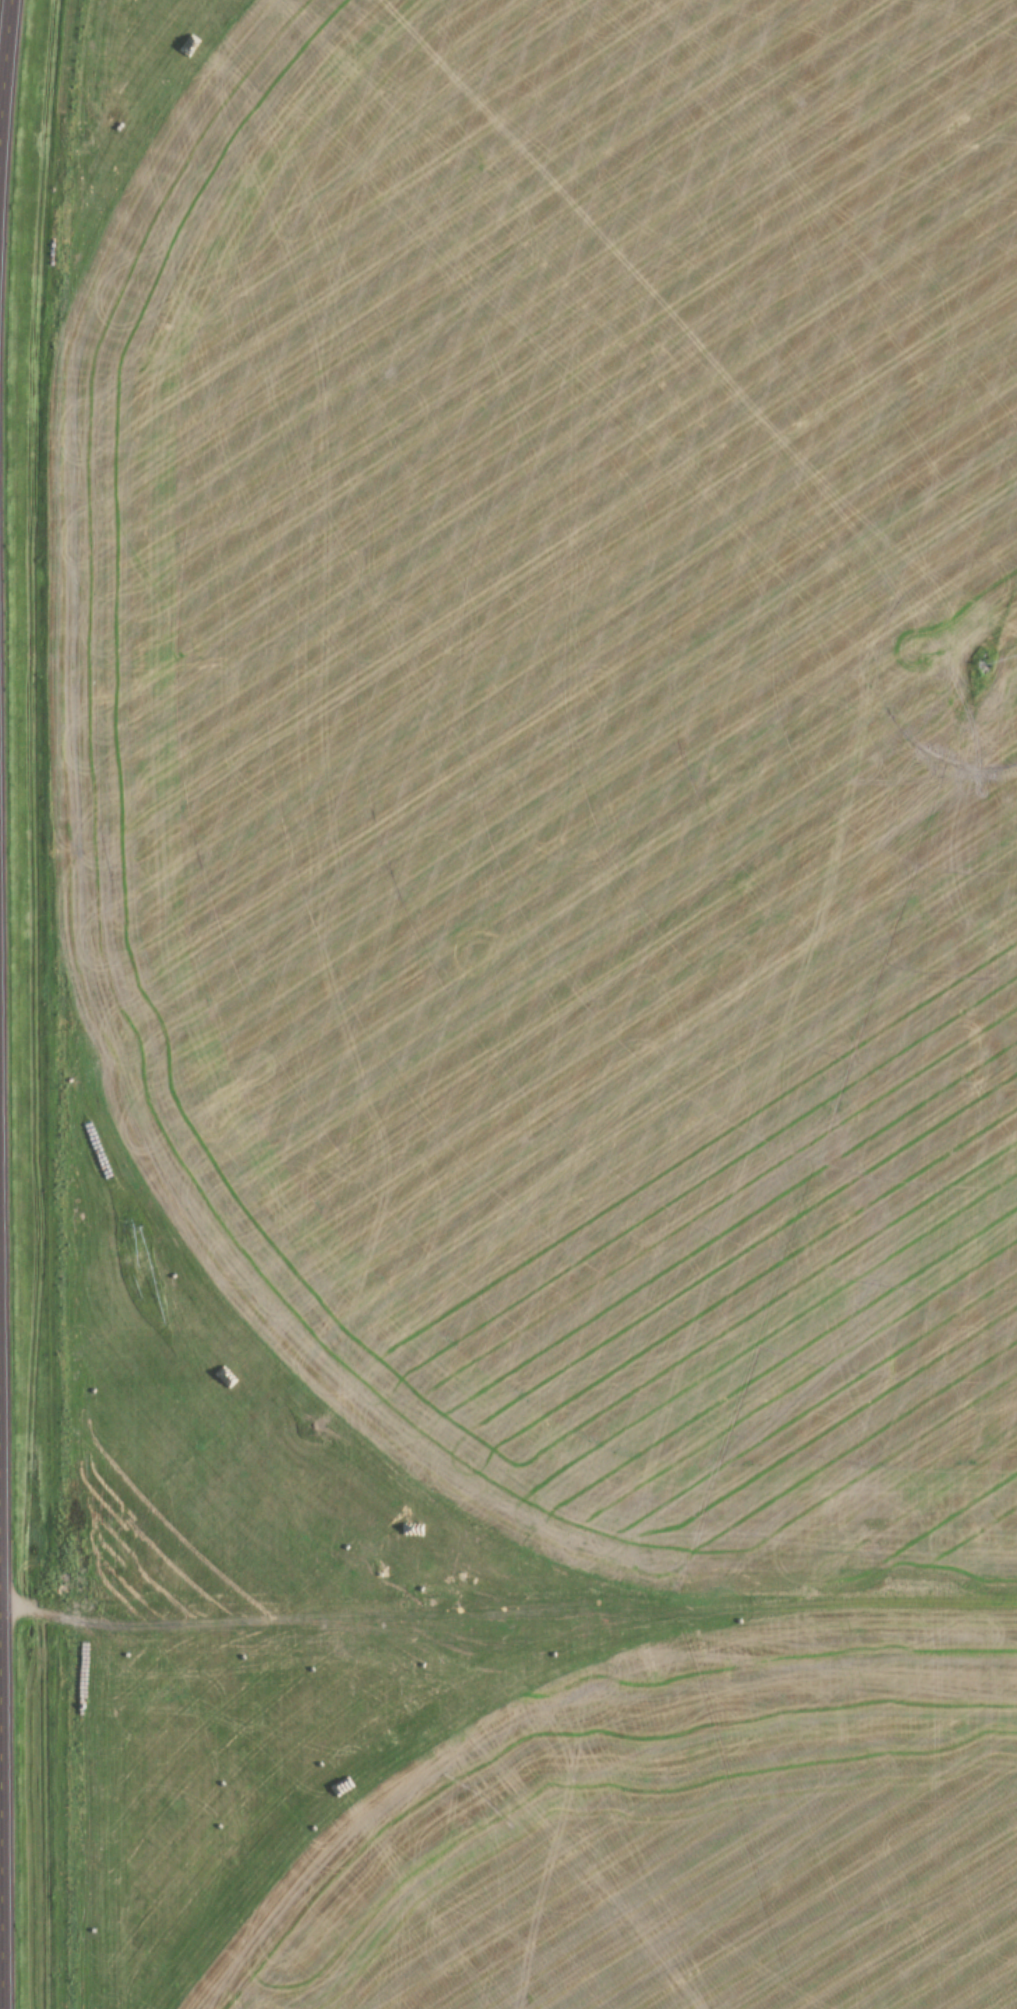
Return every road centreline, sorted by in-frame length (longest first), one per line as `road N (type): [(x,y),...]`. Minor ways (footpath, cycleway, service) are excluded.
road 1 (secondary): [(5,2008),(0,1293)]
road 2 (secondary): [(0,189),(13,0)]

